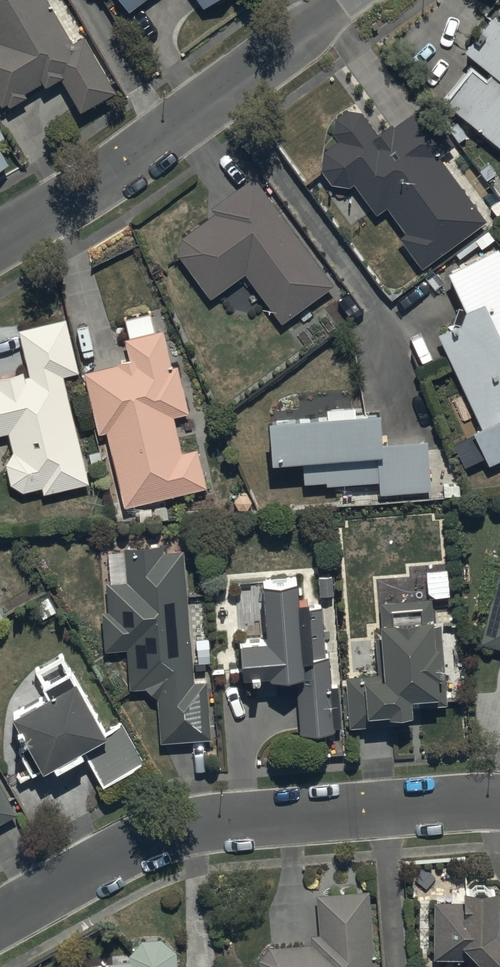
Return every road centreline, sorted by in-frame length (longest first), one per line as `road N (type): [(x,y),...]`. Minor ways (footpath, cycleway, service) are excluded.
road 1 (residential): [(0,920),(164,832),(499,804)]
road 2 (residential): [(0,241),(170,132),(347,0)]

